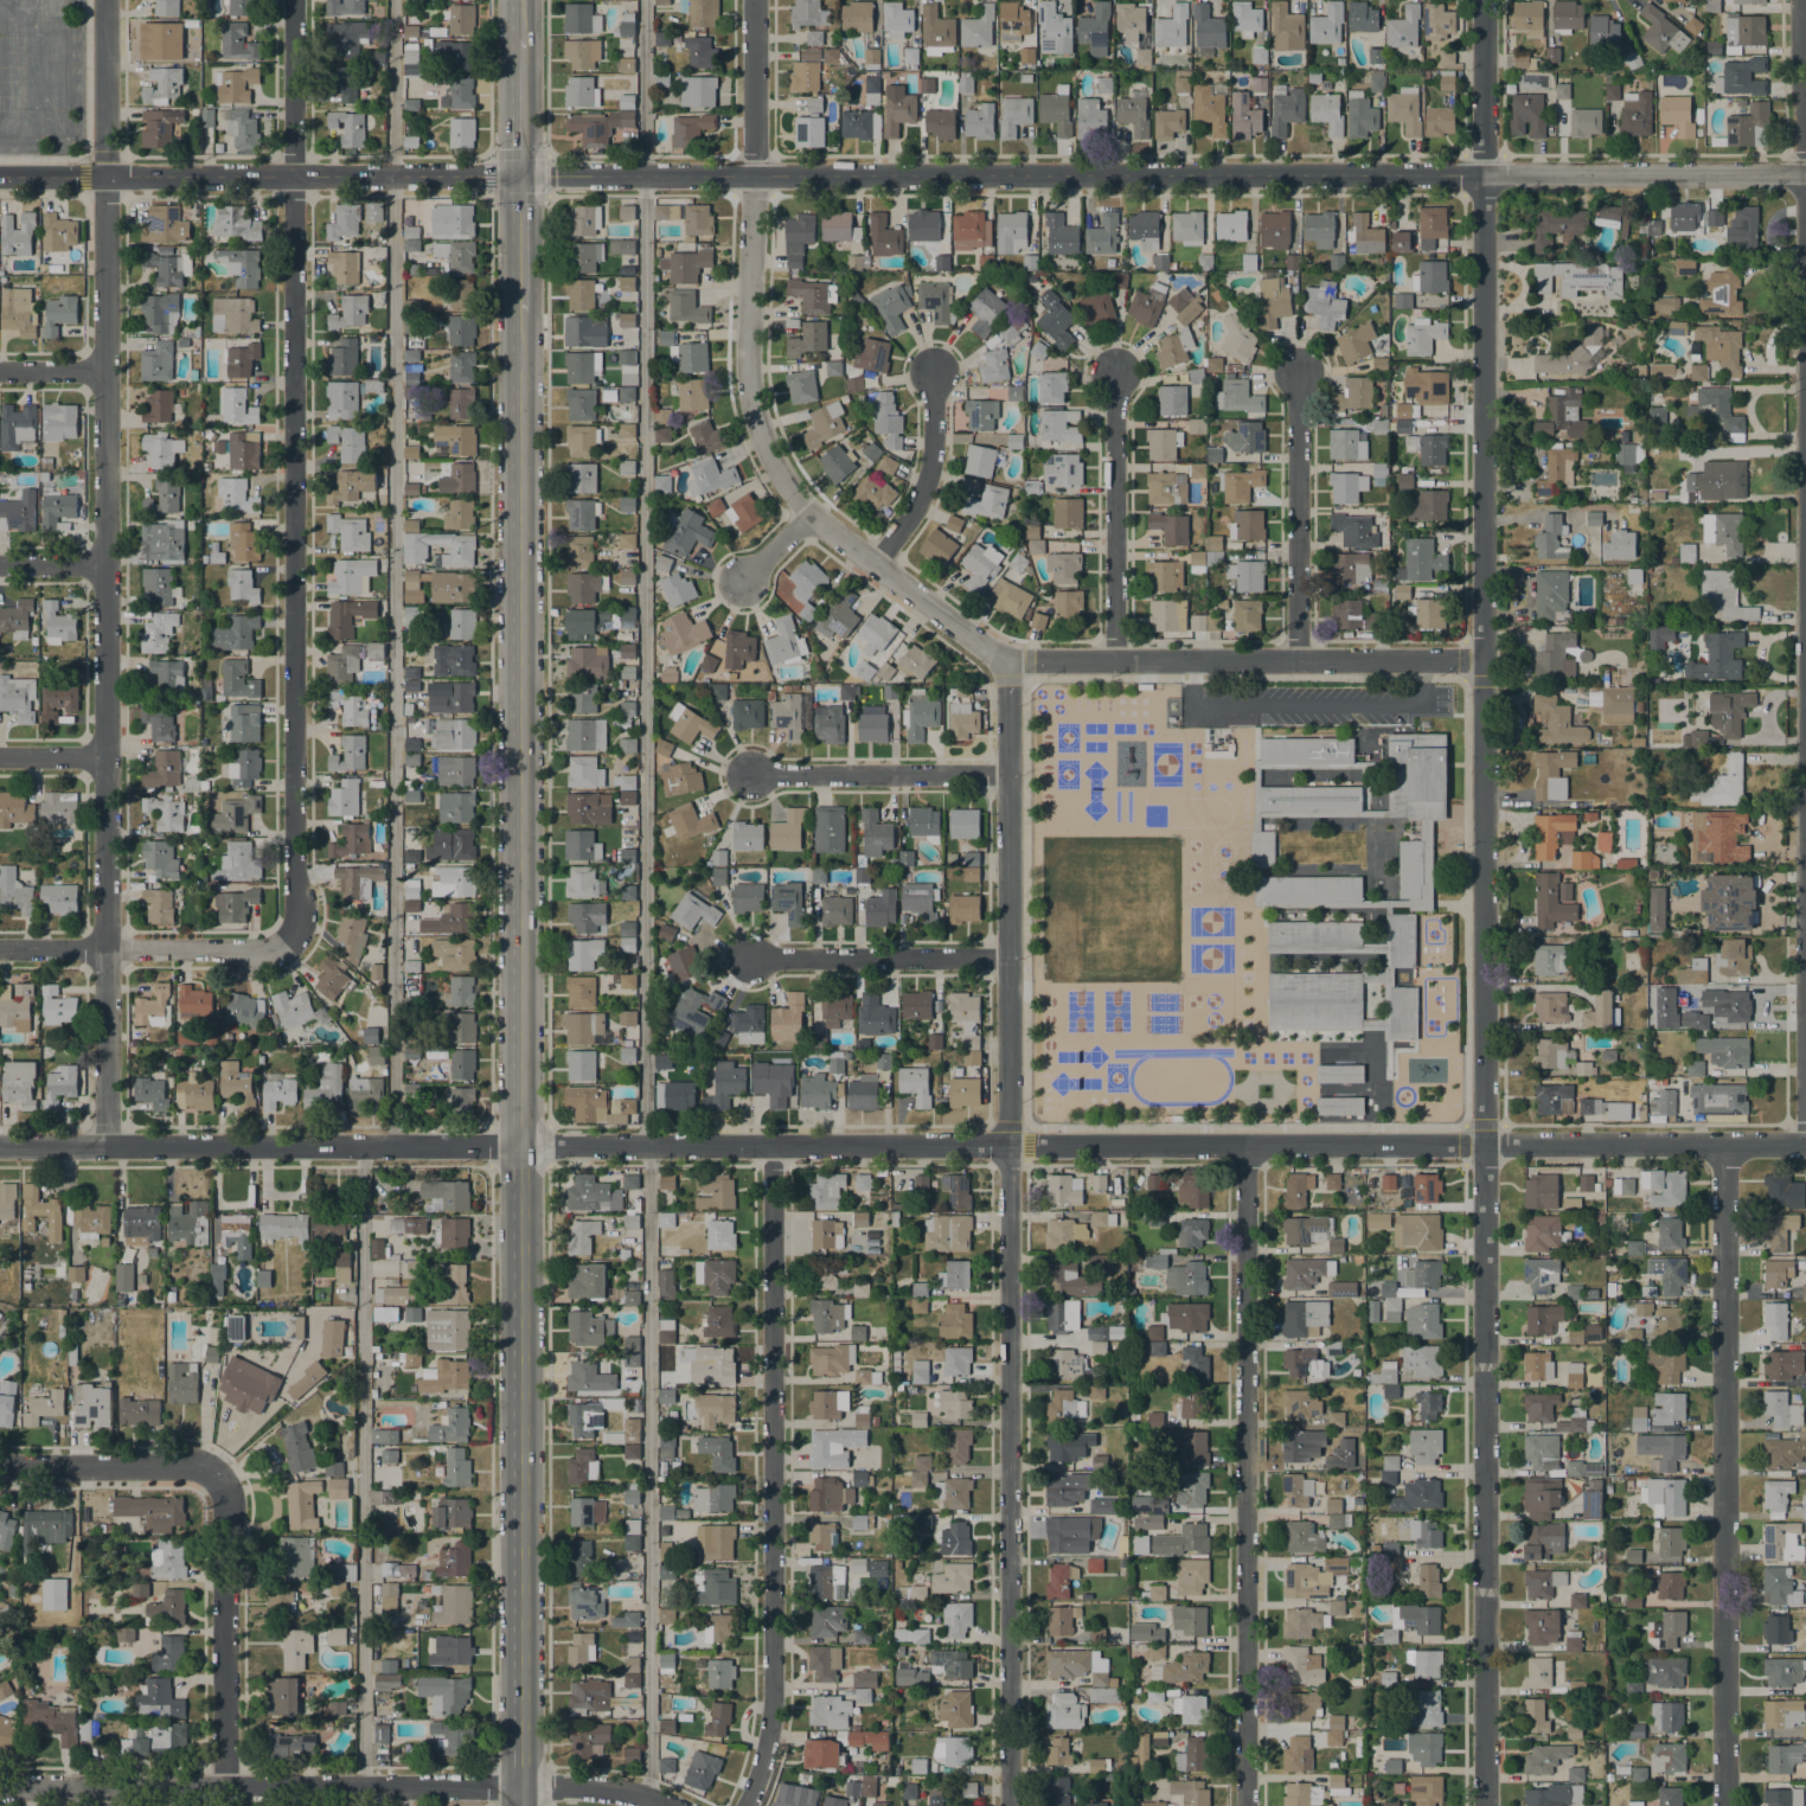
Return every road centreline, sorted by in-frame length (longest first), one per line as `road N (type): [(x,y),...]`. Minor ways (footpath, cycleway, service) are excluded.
road 1 (tertiary): [(1805,1142),(0,1147)]
road 2 (tertiary): [(1805,175),(0,176)]
road 3 (tertiary): [(1482,1805),(1481,0)]
road 4 (secondary): [(521,1805),(521,313)]
road 5 (residential): [(105,1147),(105,0)]
road 6 (residential): [(1010,1805),(1001,662)]
road 7 (residential): [(300,953),(294,0)]
road 8 (residential): [(1001,662),(808,518),(762,442),(748,361),(754,0)]
road 9 (residential): [(666,1805),(590,1786),(0,1790)]
road 10 (residential): [(745,1805),(773,1712),(770,1146)]
road 11 (residential): [(1723,1805),(1723,1144)]
road 12 (residential): [(1247,1805),(1244,1145)]
road 13 (residential): [(1805,659),(1801,0)]
road 14 (residential): [(1481,661),(1001,662)]
road 15 (residential): [(224,1786),(228,1503),(212,1472)]
road 16 (residential): [(300,953),(0,950)]
road 17 (residential): [(1298,662),(1296,371)]
road 18 (residential): [(1115,662),(1113,372)]
road 19 (residential): [(1007,774),(755,776)]
road 20 (residential): [(1006,959),(755,960)]
road 21 (residential): [(212,1472),(185,1464),(0,1465)]
road 22 (residential): [(873,566),(928,476),(933,372)]
road 23 (secondary): [(521,313),(520,174)]
road 24 (secondary): [(520,174),(521,37)]

